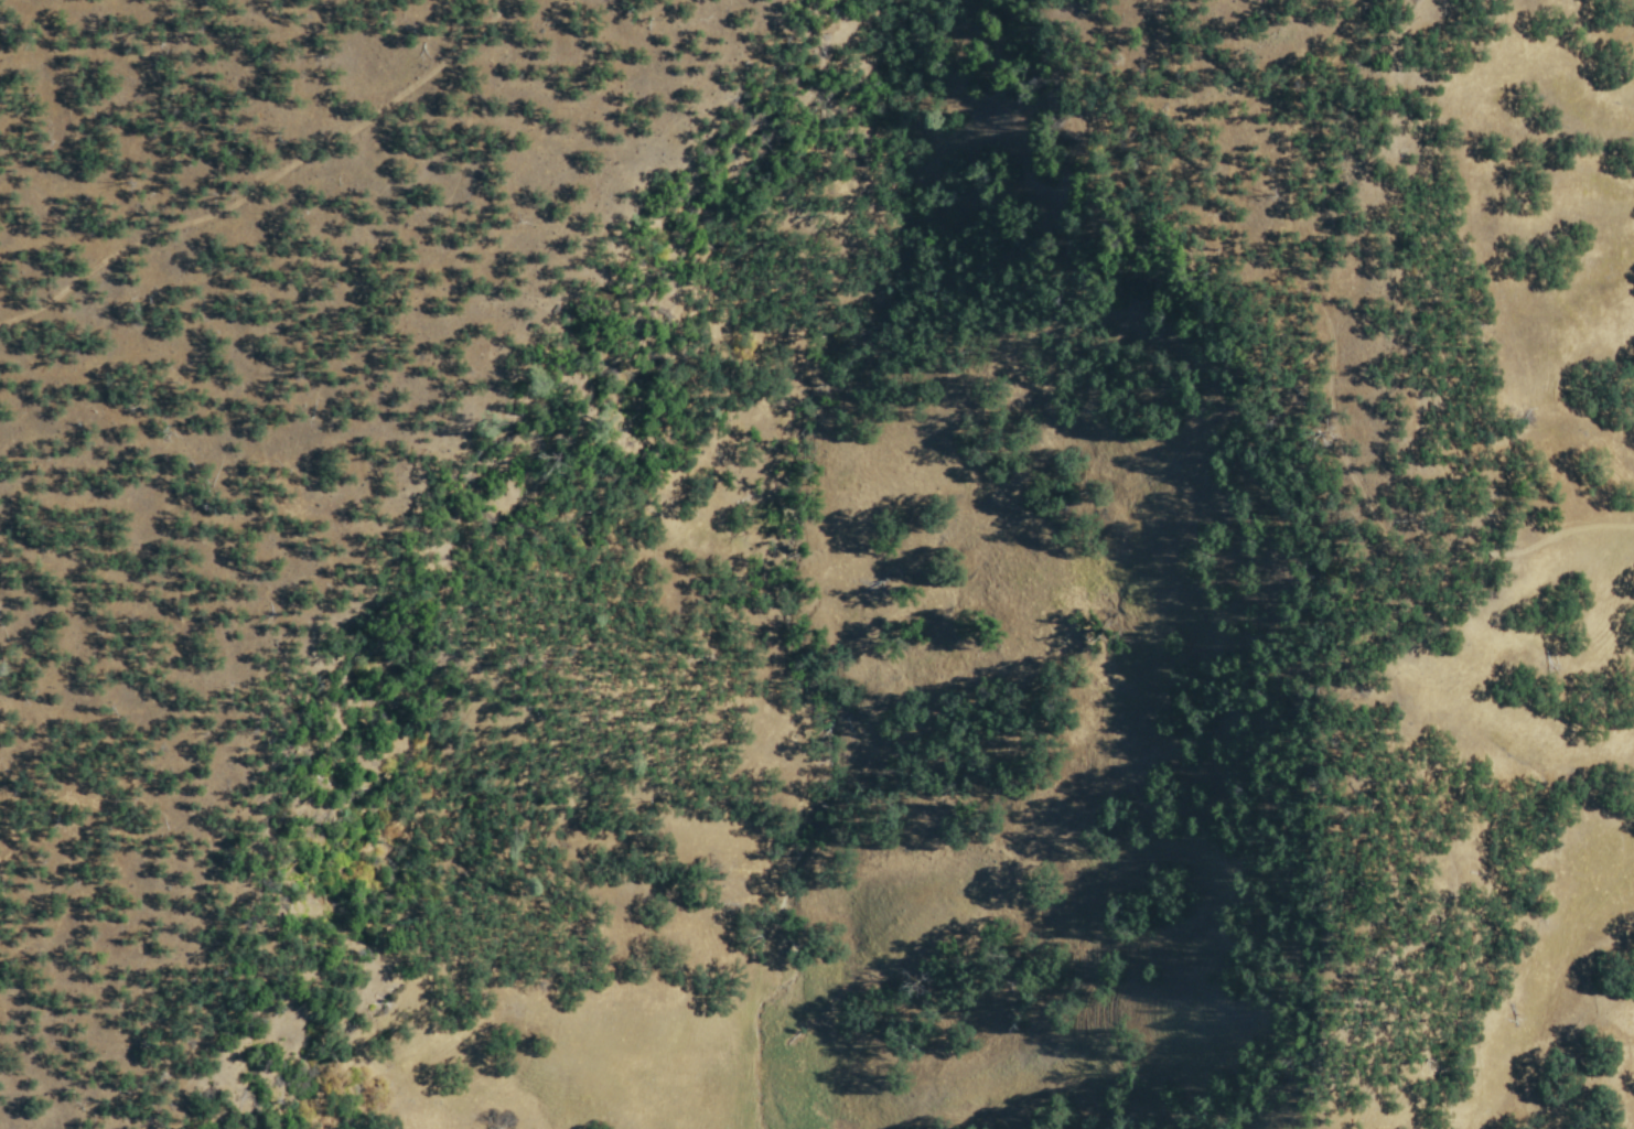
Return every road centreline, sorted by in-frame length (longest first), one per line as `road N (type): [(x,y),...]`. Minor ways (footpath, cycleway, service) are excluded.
road 1 (track): [(0,323),(41,307),(111,252),(251,192),(364,119),(463,44),(506,0)]

